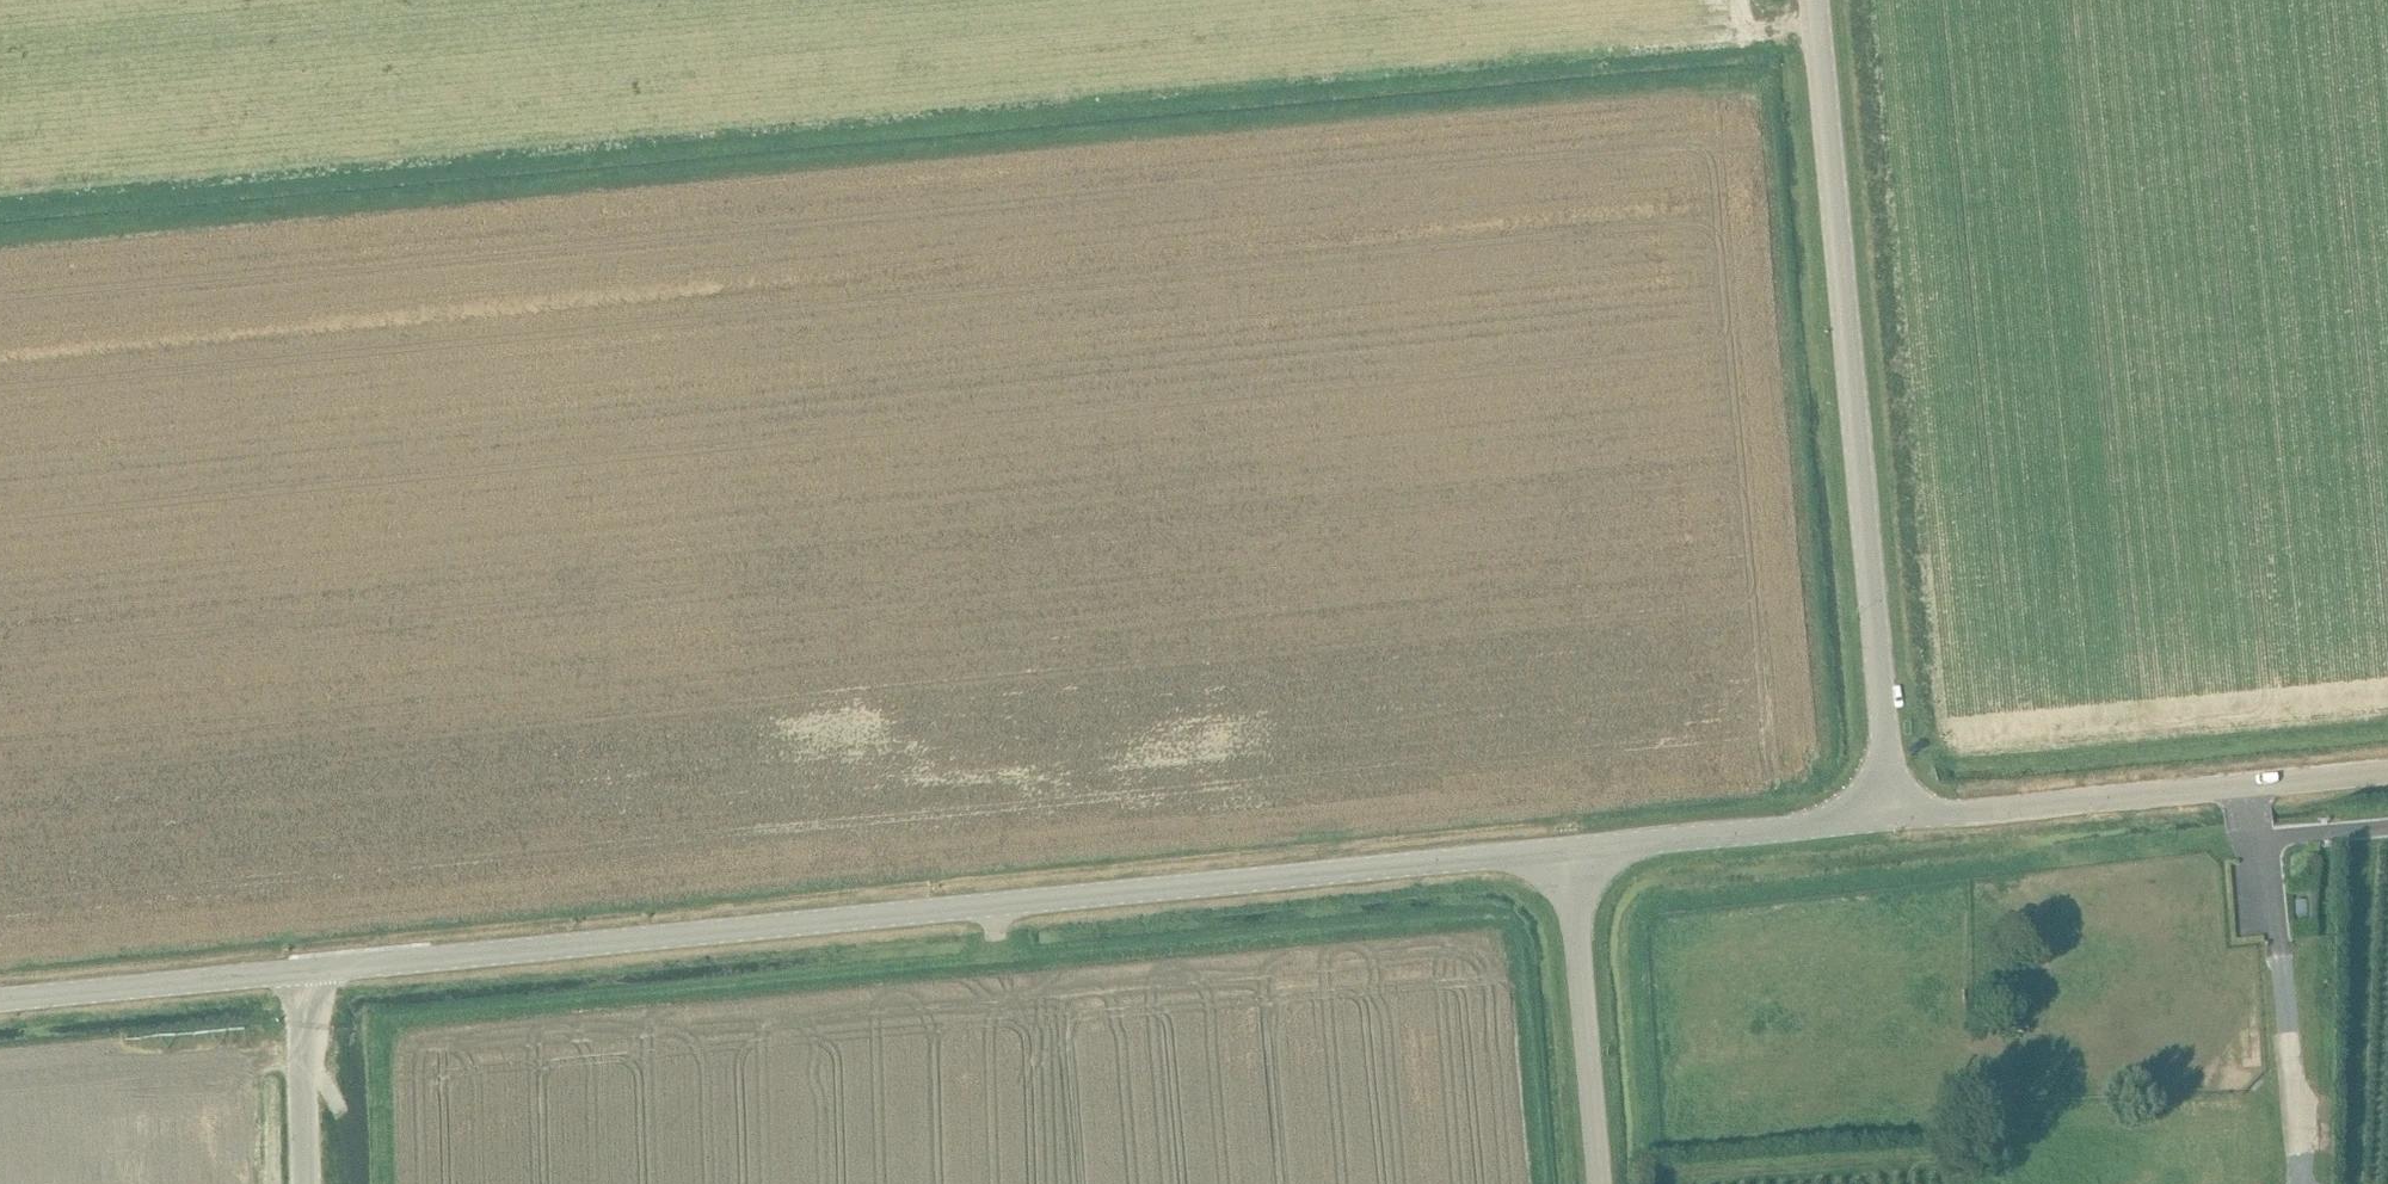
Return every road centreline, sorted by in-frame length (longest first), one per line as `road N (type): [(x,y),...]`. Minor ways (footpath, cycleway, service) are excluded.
road 1 (tertiary): [(0,999),(1570,849)]
road 2 (tertiary): [(1893,819),(1816,0)]
road 3 (unclassified): [(1893,819),(2387,773)]
road 4 (unclassified): [(1599,1183),(1570,849)]
road 5 (tertiary): [(1570,849),(1893,819)]

